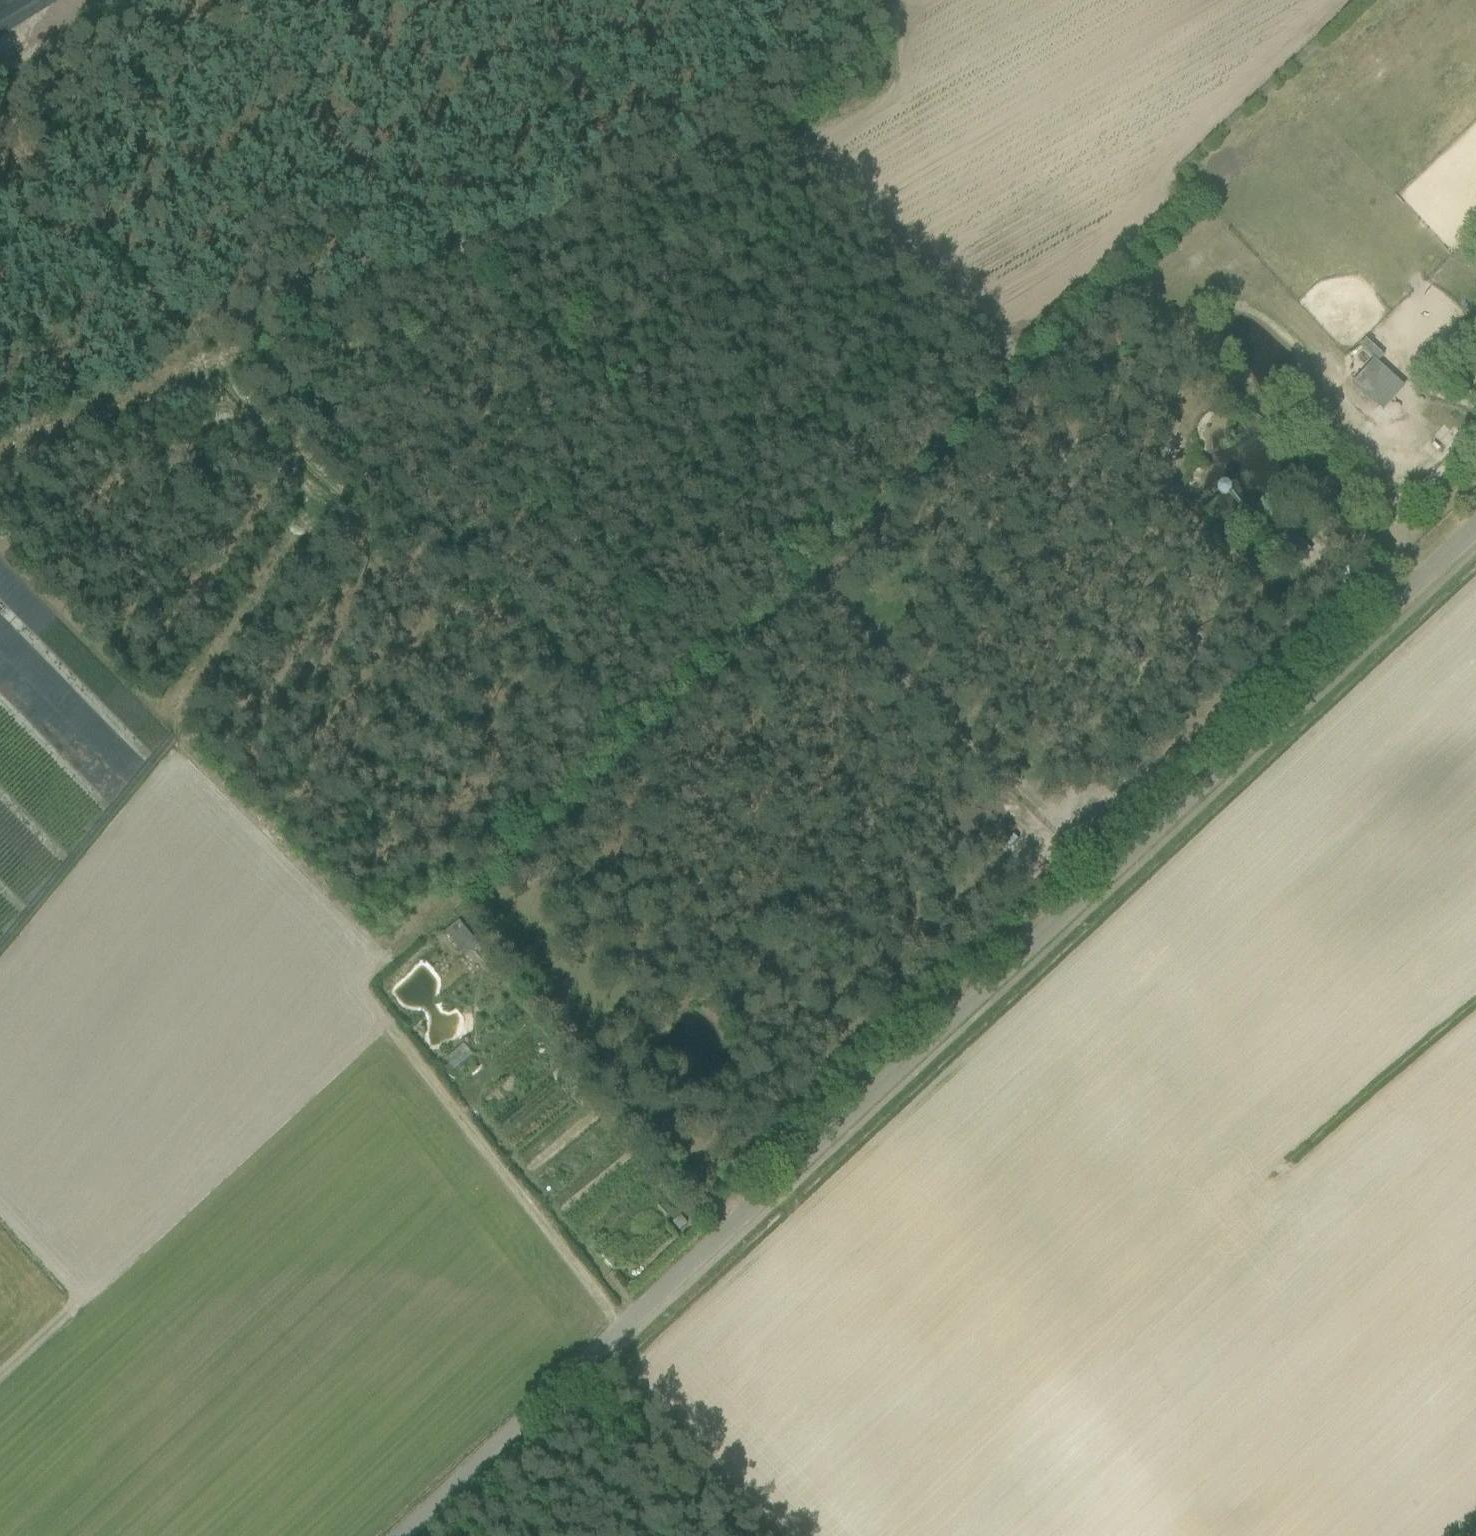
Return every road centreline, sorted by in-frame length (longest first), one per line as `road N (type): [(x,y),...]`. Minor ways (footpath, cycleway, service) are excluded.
road 1 (unclassified): [(1475,523),(393,1535)]

